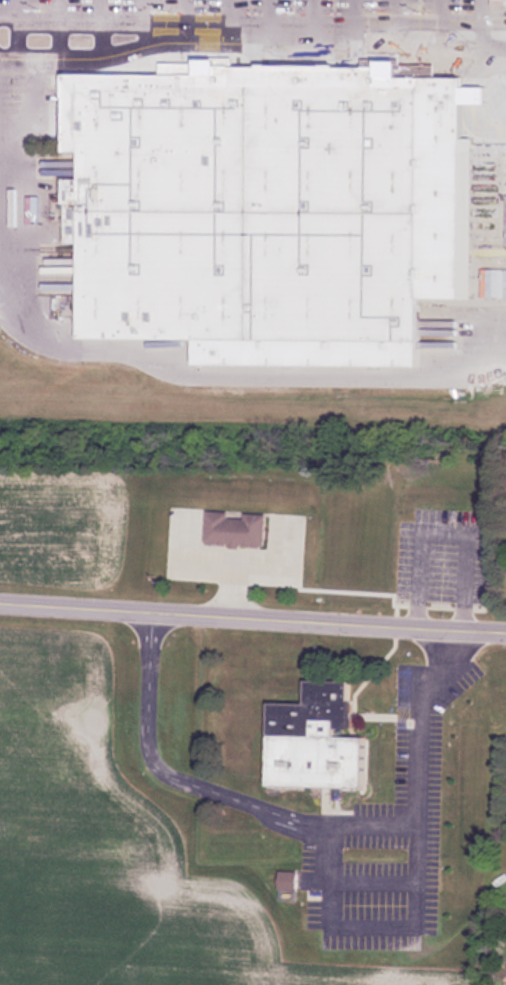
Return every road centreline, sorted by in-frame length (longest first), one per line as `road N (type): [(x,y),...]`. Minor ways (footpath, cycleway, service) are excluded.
road 1 (residential): [(0,603),(505,632)]

